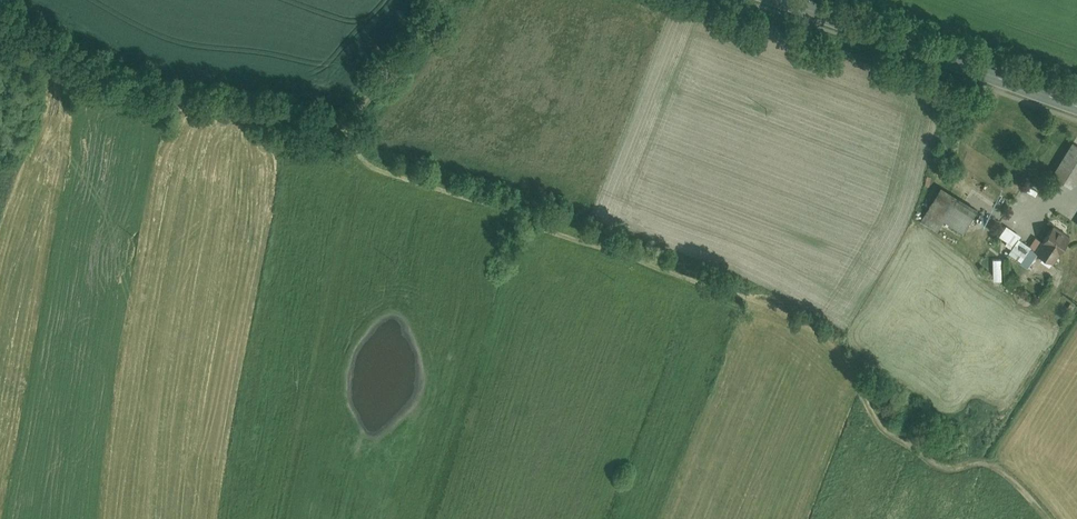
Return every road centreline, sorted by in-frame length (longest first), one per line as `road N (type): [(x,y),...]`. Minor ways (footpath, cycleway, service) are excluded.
road 1 (track): [(349,115),(360,159),(690,283),(804,356),(921,449),(950,465),(993,463),(1050,518)]
road 2 (track): [(0,13),(40,34),(324,124),(372,107),(451,0)]
road 3 (primary): [(1076,106),(783,0)]

